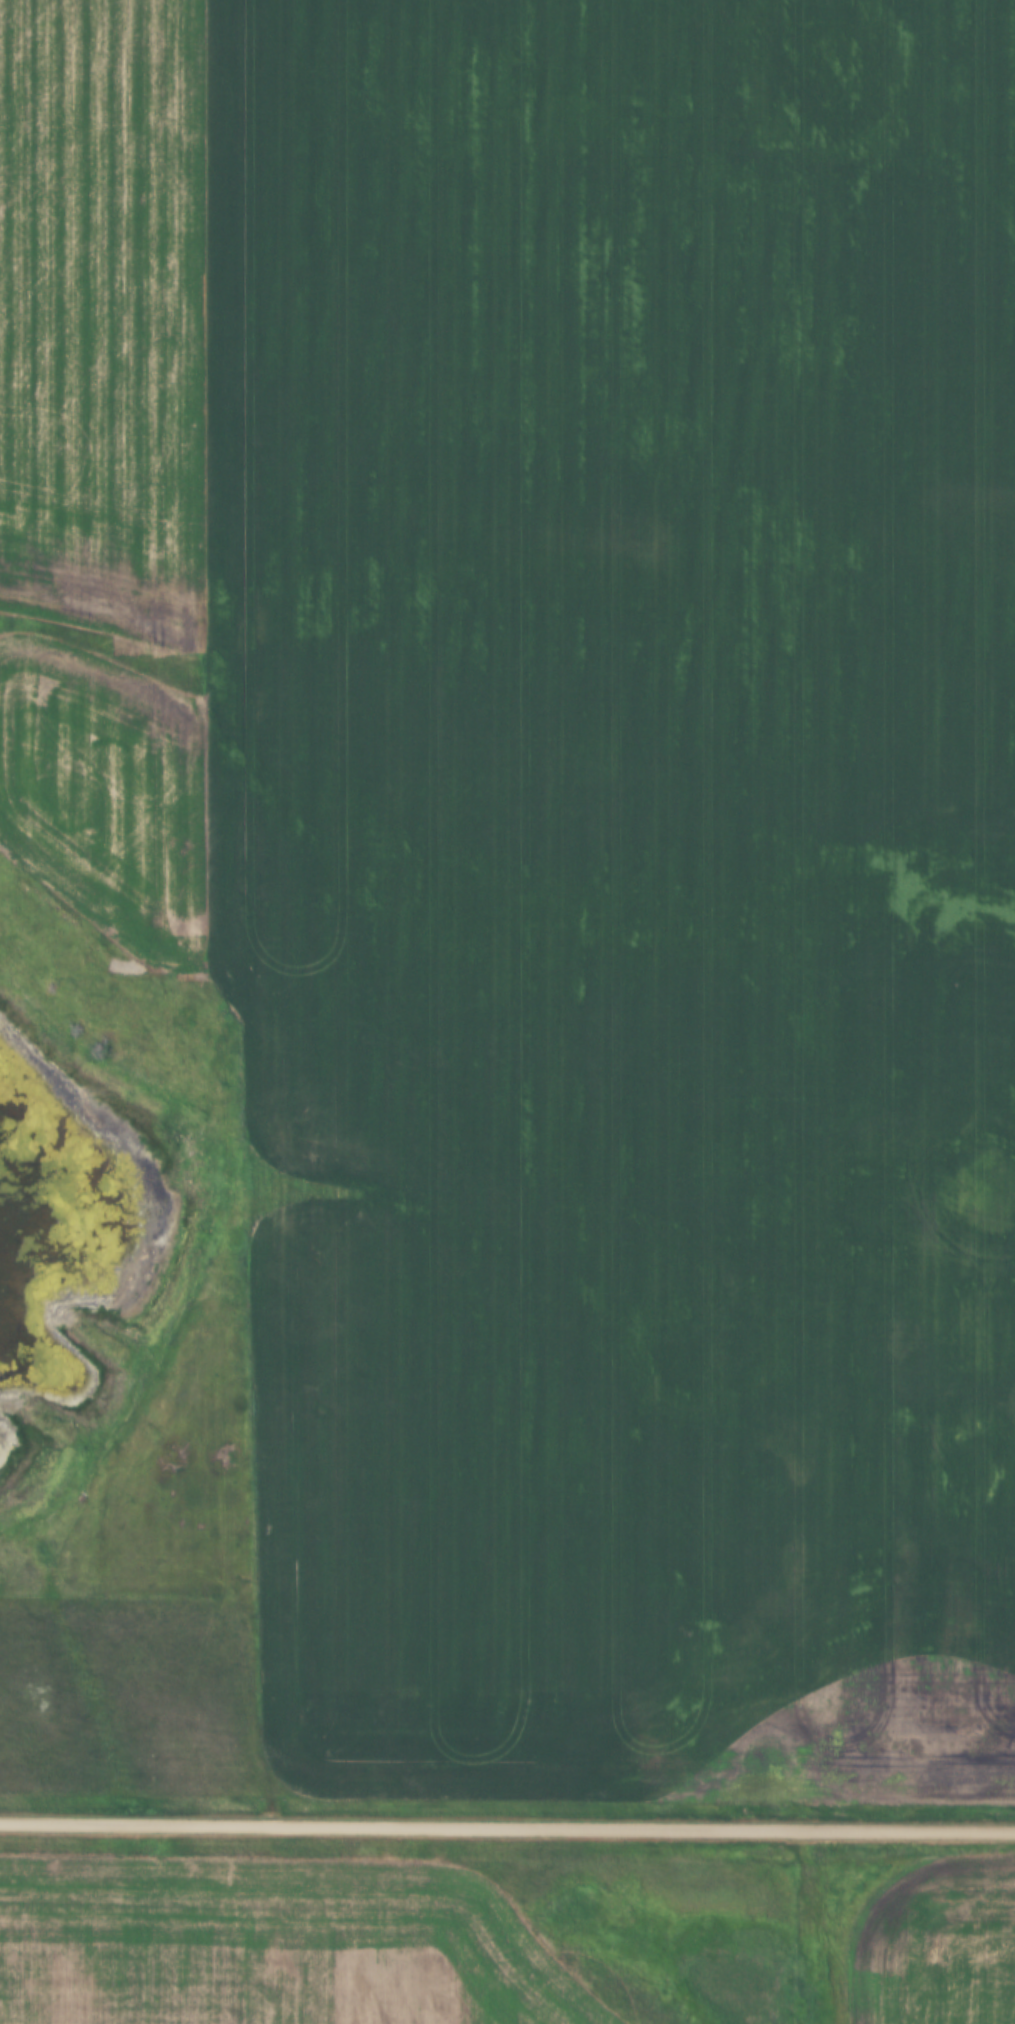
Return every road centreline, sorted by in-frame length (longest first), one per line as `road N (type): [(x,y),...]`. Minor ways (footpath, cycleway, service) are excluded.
road 1 (residential): [(0,1821),(1014,1830)]
road 2 (track): [(807,1828),(838,2023)]

